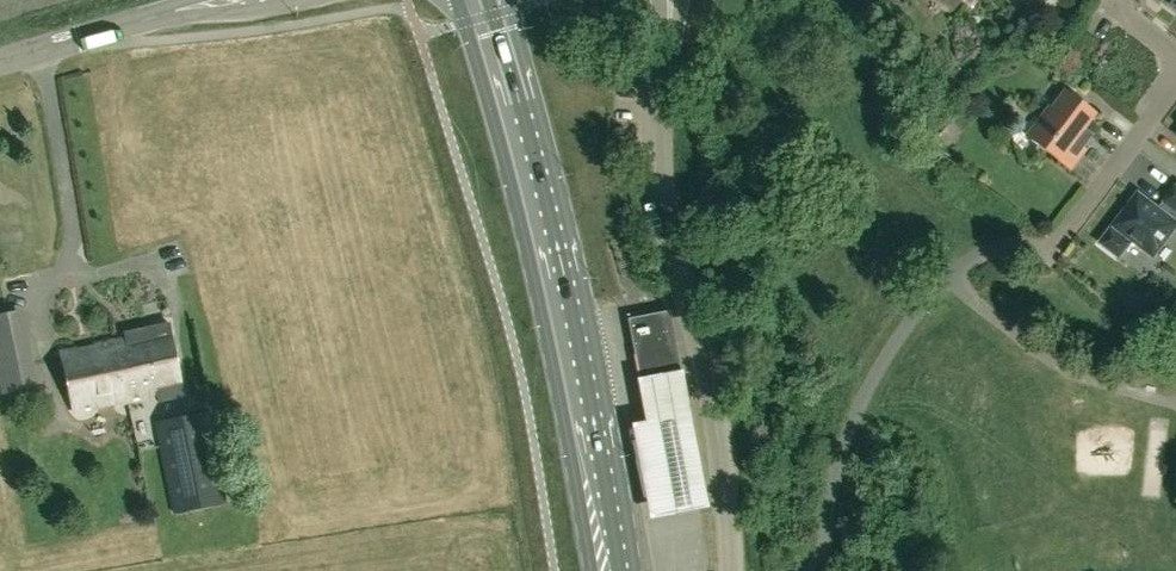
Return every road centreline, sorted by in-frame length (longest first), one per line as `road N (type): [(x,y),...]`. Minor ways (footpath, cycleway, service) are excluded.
road 1 (primary): [(604,570),(557,312),(472,0)]
road 2 (unclassified): [(731,570),(716,414),(663,186),(660,93),(669,29)]
road 3 (residential): [(1175,86),(1045,259)]
road 4 (unclassified): [(0,63),(176,11)]
road 5 (unclassified): [(176,11),(243,11),(306,0)]

